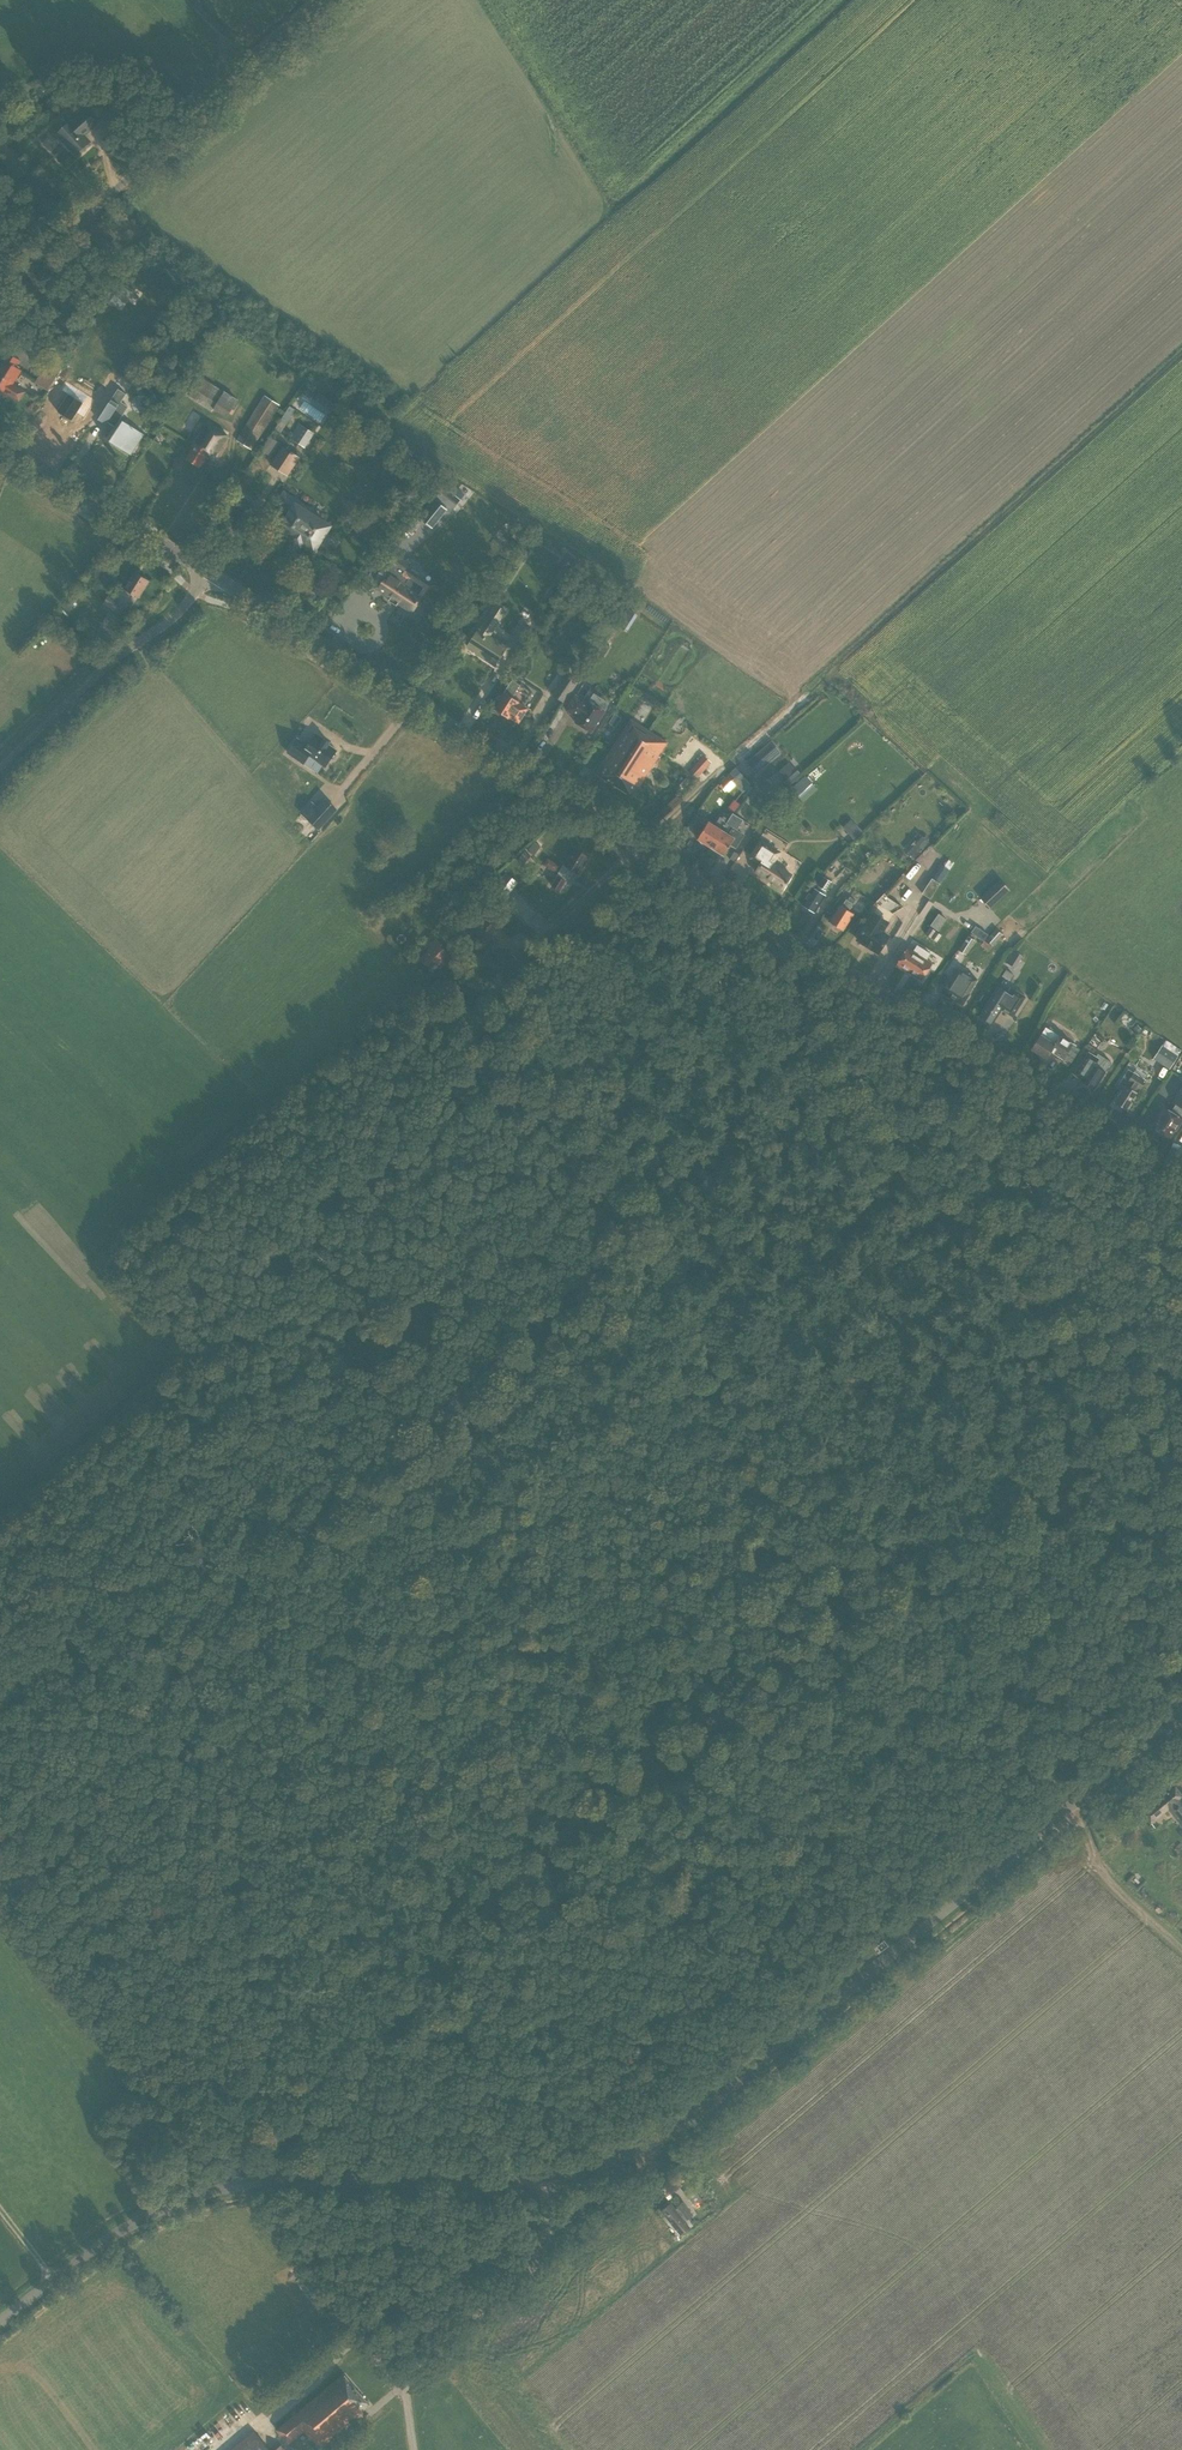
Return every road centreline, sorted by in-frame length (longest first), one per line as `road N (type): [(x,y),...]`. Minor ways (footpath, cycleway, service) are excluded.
road 1 (tertiary): [(0,2322),(127,2227),(215,2191),(278,2179),(526,2179),(591,2167),(655,2141),(1181,1715)]
road 2 (track): [(630,857),(448,1025),(1072,1805)]
road 3 (track): [(142,1461),(96,1498),(87,1515),(169,1641),(299,1800),(431,1993),(591,2167)]
road 4 (tertiary): [(1181,1188),(639,845)]
road 5 (track): [(1181,1485),(1115,1419),(837,1088),(823,1034),(828,983)]
road 6 (tertiary): [(639,845),(207,573)]
road 7 (unclassified): [(0,294),(330,0)]
road 8 (unclassified): [(207,573),(176,616),(105,669),(0,768)]
road 9 (tertiary): [(207,573),(0,441)]
road 10 (track): [(183,558),(225,492),(237,421),(256,386)]
road 11 (track): [(241,2185),(349,2325)]
road 12 (track): [(733,762),(644,848)]

